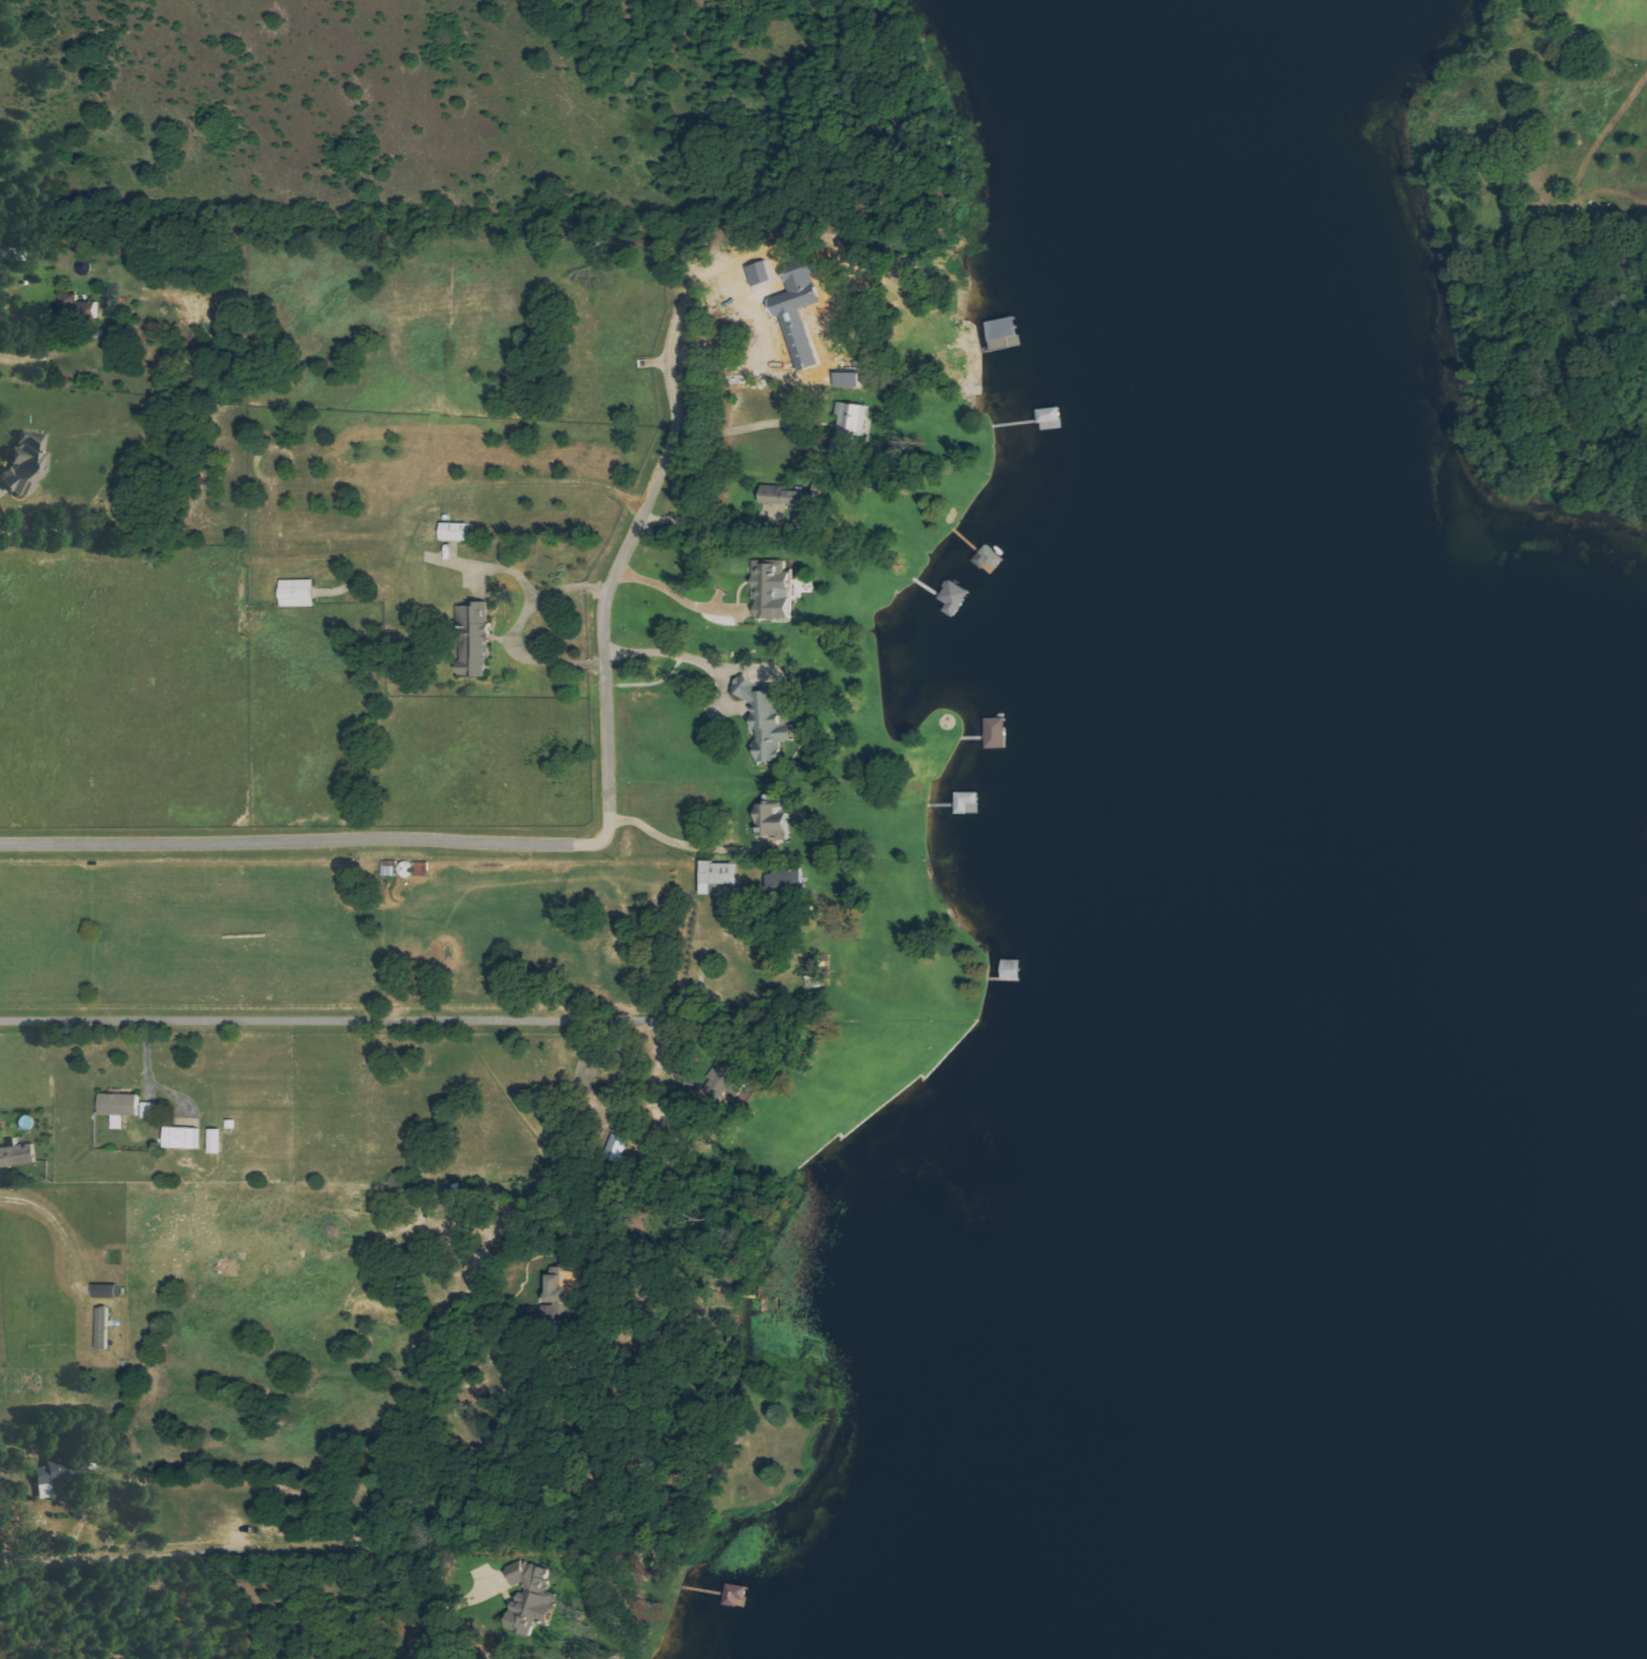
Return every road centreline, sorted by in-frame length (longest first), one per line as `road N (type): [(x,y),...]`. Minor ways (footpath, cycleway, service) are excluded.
road 1 (residential): [(0,845),(602,842),(610,816),(600,605),(670,444),(679,403),(671,341),(686,307)]

